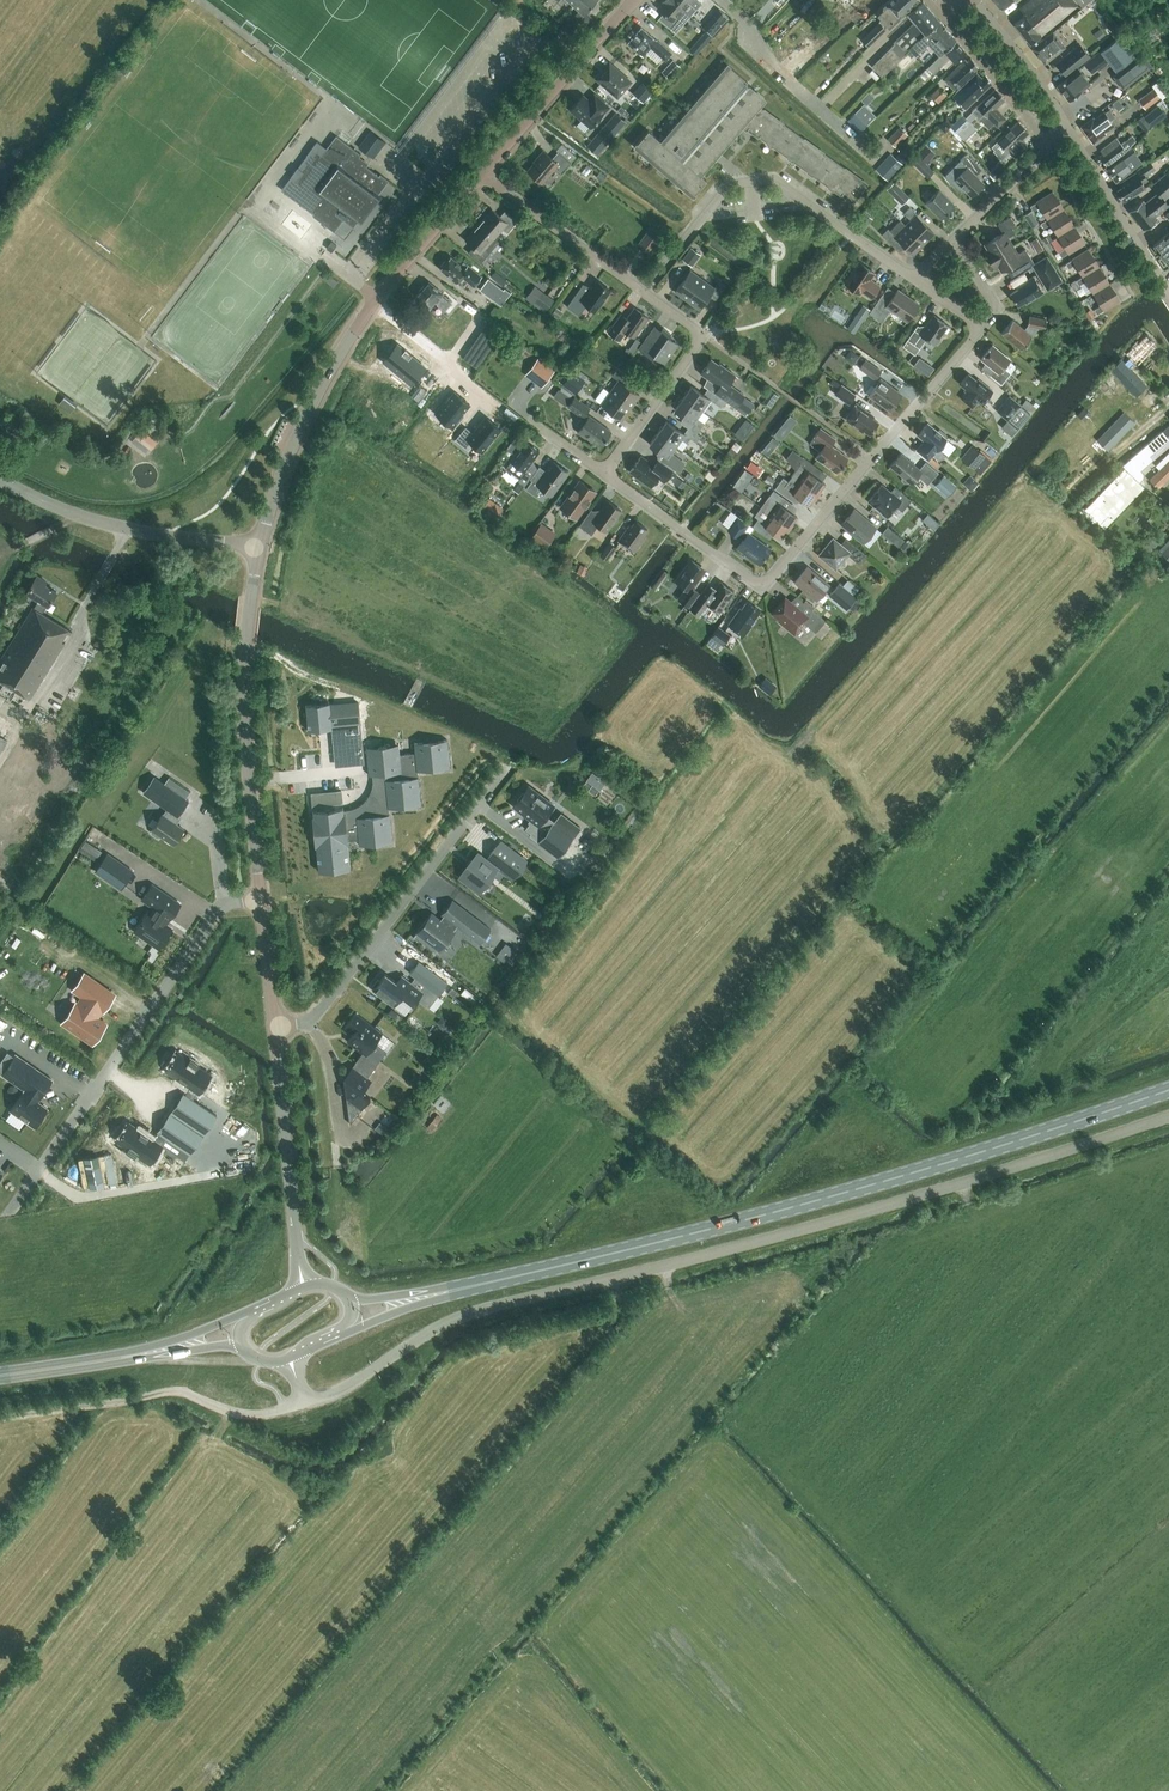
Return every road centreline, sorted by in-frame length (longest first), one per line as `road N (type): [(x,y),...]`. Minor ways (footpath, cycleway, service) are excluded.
road 1 (unclassified): [(307,1402),(349,1386),(462,1315),(928,1197),(1168,1119)]
road 2 (primary): [(1168,1090),(775,1212),(474,1285)]
road 3 (tertiary): [(255,549),(304,423),(375,298),(487,174)]
road 4 (residential): [(688,537),(752,582),(772,579),(982,326)]
road 5 (residential): [(258,899),(223,908),(212,921),(10,1212)]
road 6 (residential): [(649,290),(729,184),(774,179),(917,280)]
road 7 (tertiary): [(258,899),(242,699),(255,549)]
road 8 (residential): [(272,1026),(313,1016),(498,771)]
road 9 (track): [(287,1409),(227,1411),(176,1391),(0,1418)]
road 10 (unclassified): [(255,549),(73,514),(0,479)]
road 11 (tertiary): [(302,1286),(272,1026)]
road 12 (residential): [(604,475),(703,340),(649,290)]
road 13 (tertiary): [(487,174),(638,0)]
road 14 (unclassified): [(1168,290),(1060,115)]
road 15 (residential): [(649,290),(487,174)]
road 16 (unclassified): [(940,0),(1041,133)]
road 17 (unclassified): [(1060,115),(974,0)]
road 18 (unclassified): [(955,241),(1024,173),(1043,148),(1041,133)]
road 19 (primary): [(345,1335),(474,1285)]
road 20 (primary): [(0,1376),(131,1356)]
road 21 (tertiary): [(272,1026),(258,899)]
road 22 (primary): [(474,1285),(349,1297)]
road 23 (primary): [(247,1310),(131,1356)]

